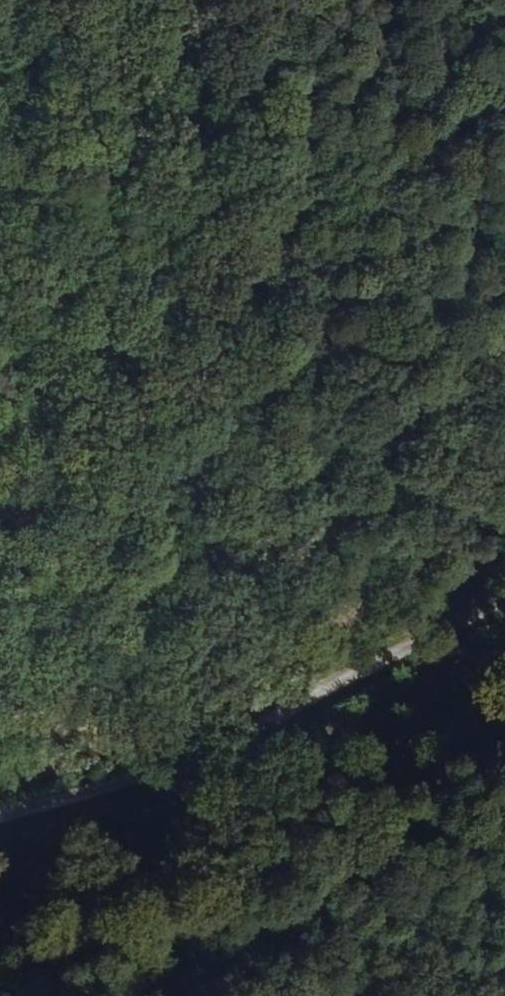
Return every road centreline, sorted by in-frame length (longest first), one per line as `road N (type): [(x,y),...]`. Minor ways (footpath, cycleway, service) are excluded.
road 1 (unclassified): [(504,604),(241,736),(0,817)]

